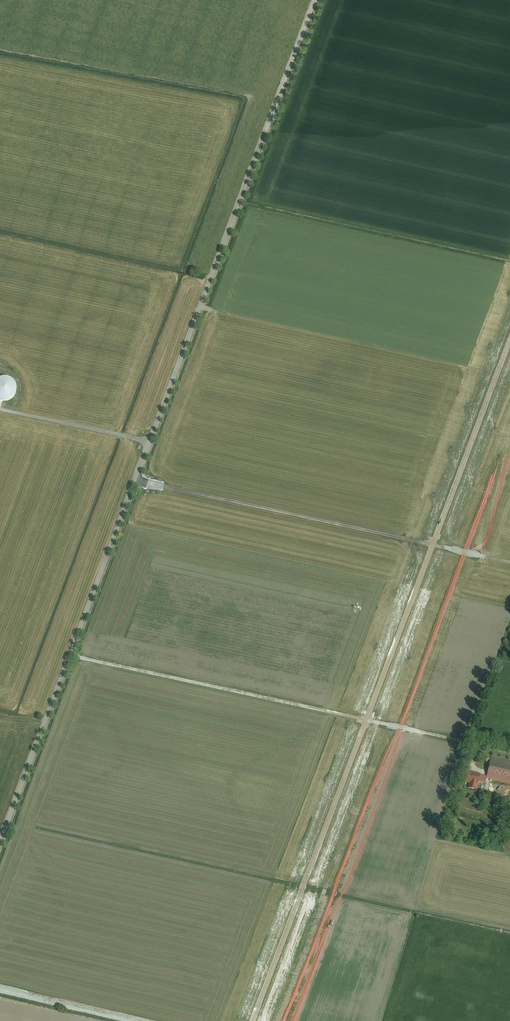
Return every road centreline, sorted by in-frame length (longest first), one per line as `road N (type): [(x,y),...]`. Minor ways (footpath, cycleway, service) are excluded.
road 1 (tertiary): [(314,0),(0,842)]
road 2 (track): [(72,648),(509,750)]
road 3 (track): [(133,478),(509,560)]
road 4 (track): [(139,1020),(0,989)]

